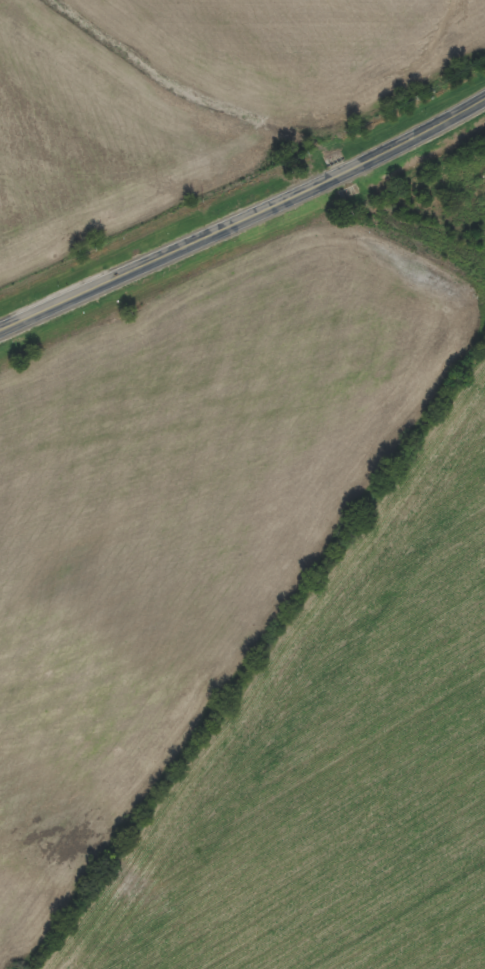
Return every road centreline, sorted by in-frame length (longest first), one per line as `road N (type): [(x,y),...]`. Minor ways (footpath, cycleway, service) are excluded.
road 1 (secondary): [(0,327),(341,176),(484,97)]

